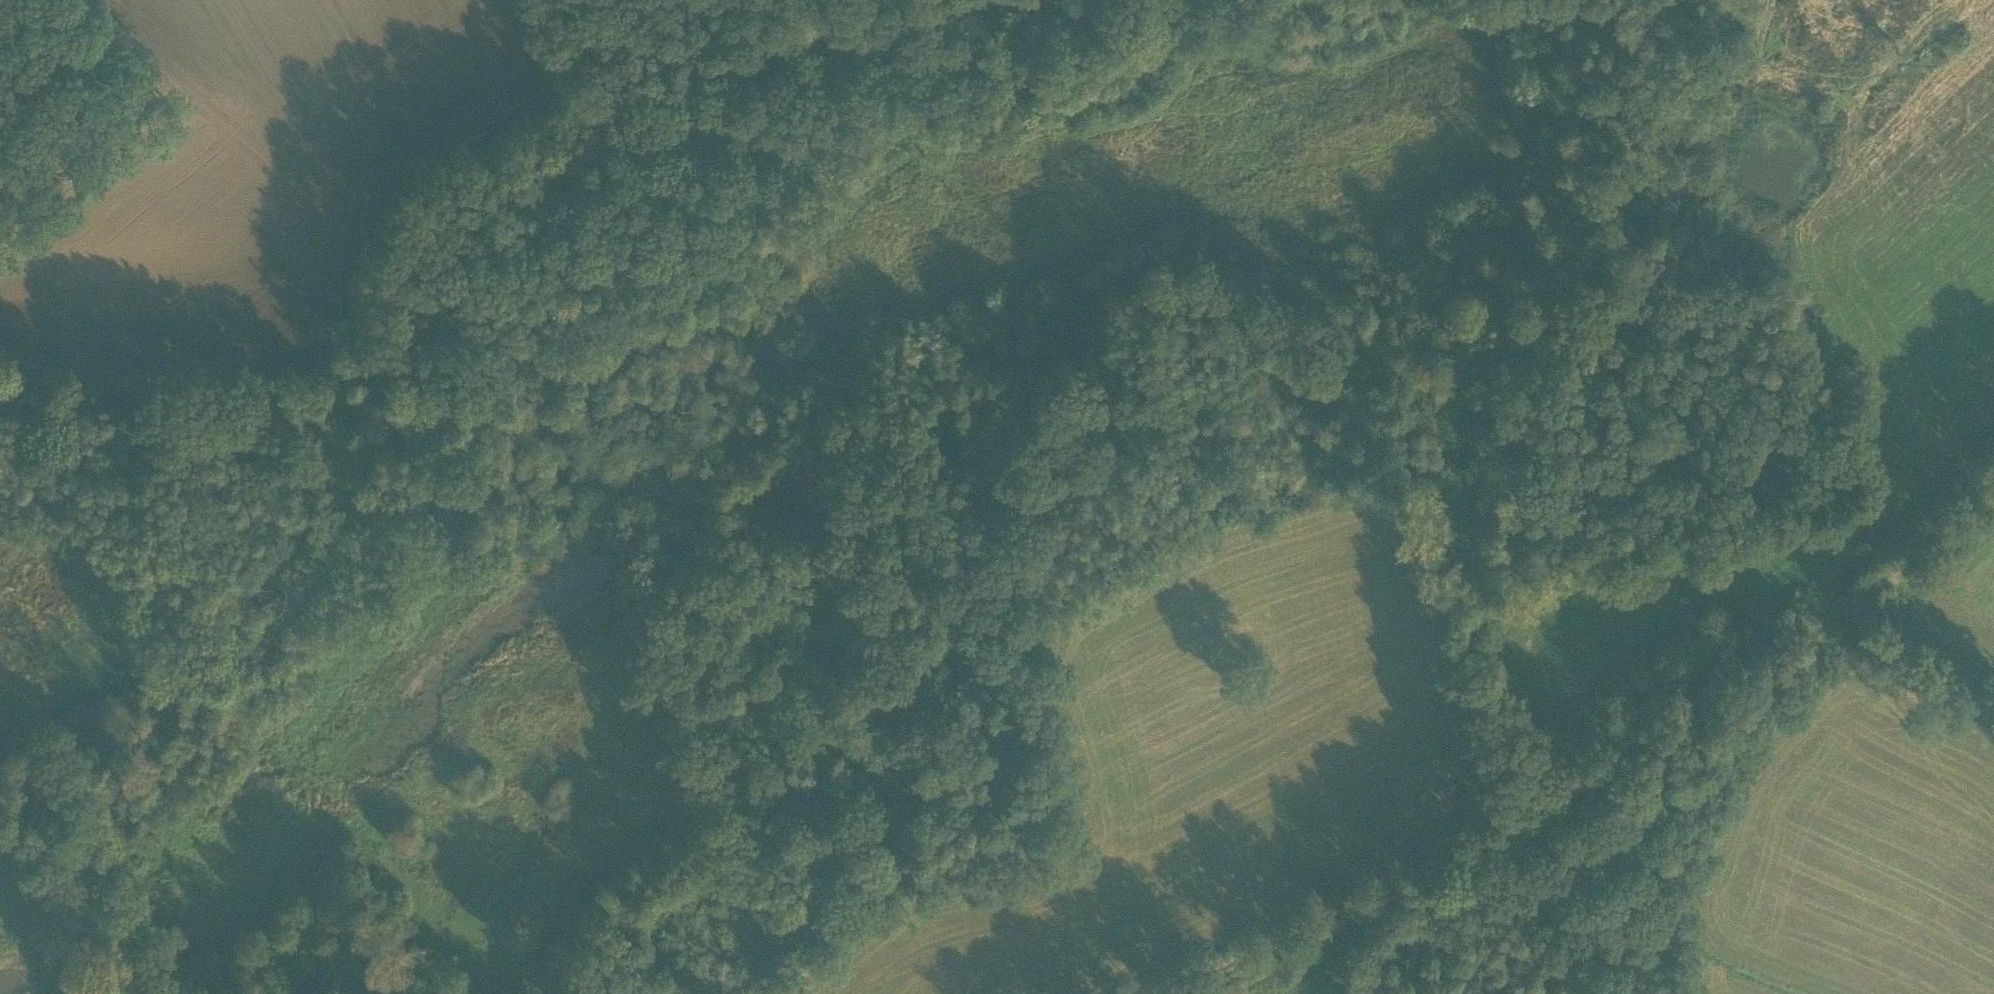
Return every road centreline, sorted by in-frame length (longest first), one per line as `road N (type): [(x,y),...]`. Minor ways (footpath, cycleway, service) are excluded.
road 1 (track): [(1161,993),(1578,783),(1816,642),(1993,487)]
road 2 (track): [(268,993),(318,967),(392,948),(410,930)]

